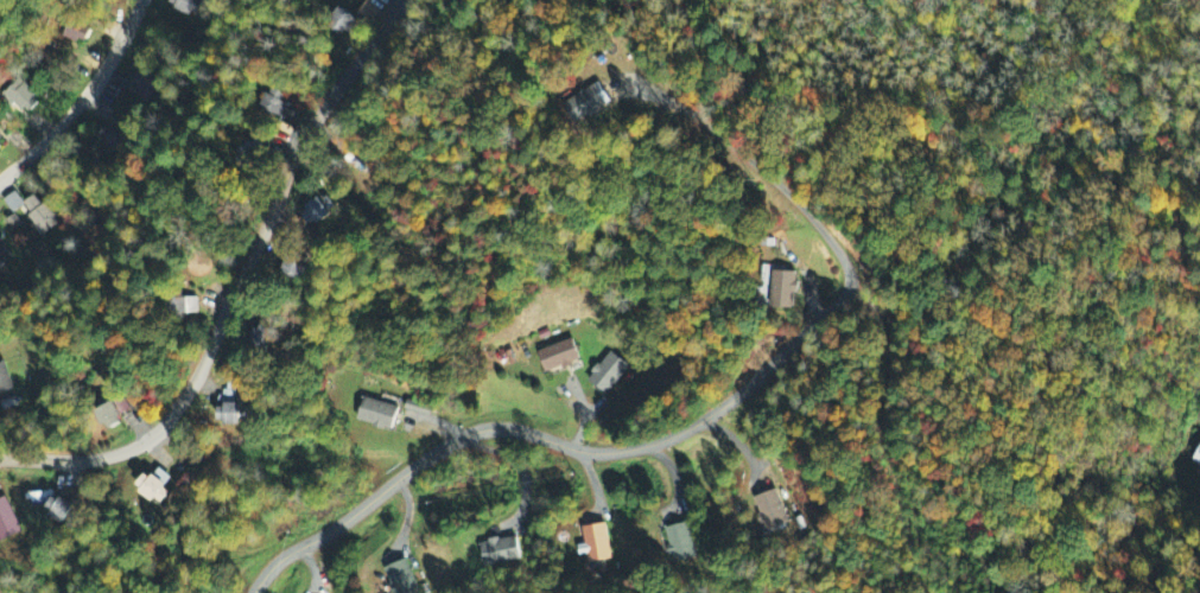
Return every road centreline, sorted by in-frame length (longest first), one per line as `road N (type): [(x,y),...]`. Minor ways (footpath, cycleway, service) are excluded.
road 1 (residential): [(252,592),(281,559),(465,436),(490,426),(579,449),(645,445),(687,429),(843,304),(849,267),(767,167),(634,82)]
road 2 (residential): [(400,0),(328,98),(214,351),(152,440),(128,454),(74,464),(0,462)]
road 3 (residential): [(0,180),(95,83),(142,0)]

